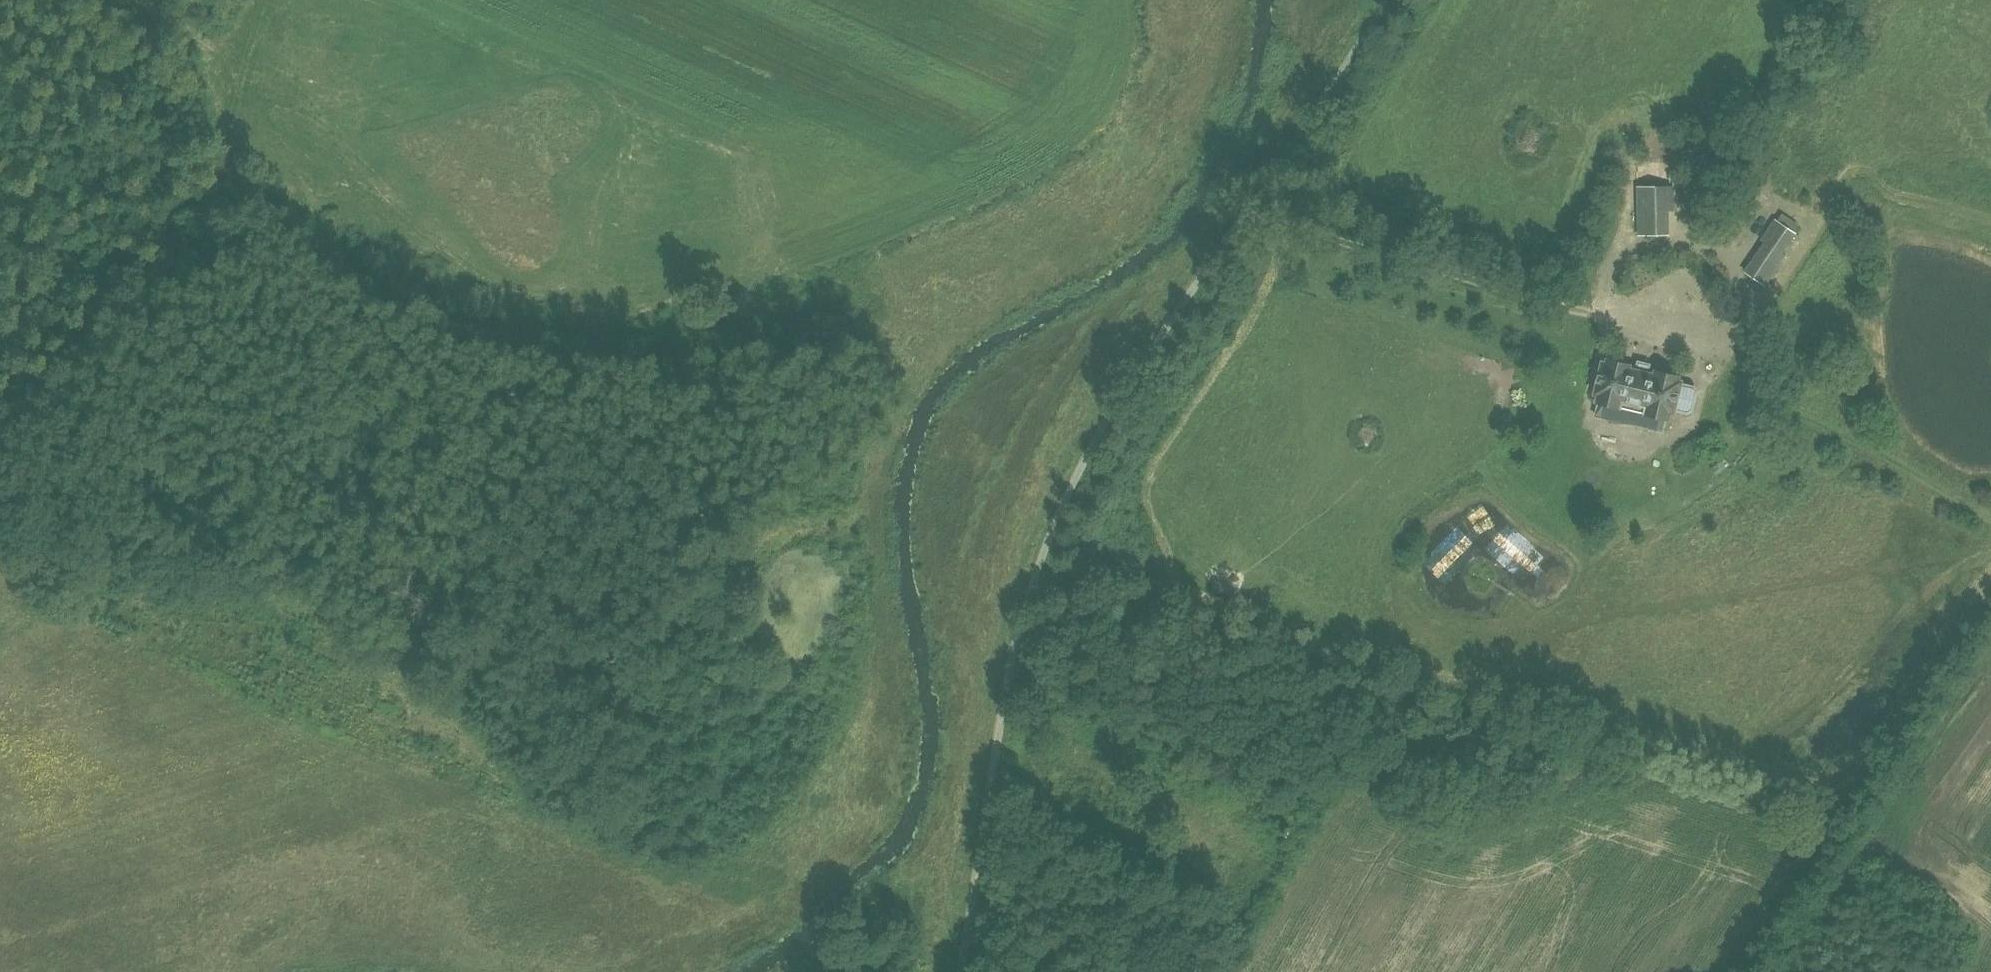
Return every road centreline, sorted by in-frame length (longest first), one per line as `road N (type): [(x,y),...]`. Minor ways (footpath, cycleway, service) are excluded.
road 1 (track): [(1242,217),(1279,220),(1664,329)]
road 2 (track): [(1990,518),(1794,420),(1738,366),(1664,329)]

